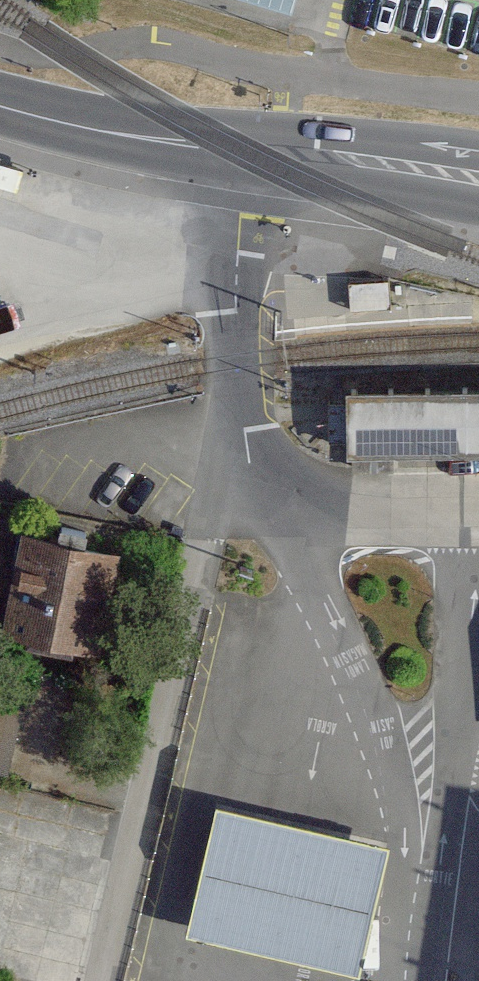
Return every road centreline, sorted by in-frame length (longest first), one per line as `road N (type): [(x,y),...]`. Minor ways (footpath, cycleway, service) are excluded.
road 1 (residential): [(251,468),(209,521),(194,570),(105,980)]
road 2 (residential): [(412,935),(391,762),(321,596),(310,508)]
road 3 (residential): [(412,935),(453,797),(454,508)]
road 4 (residential): [(251,468),(239,417),(236,277),(244,203),(260,152)]
road 5 (secondary): [(260,152),(49,119),(0,103)]
road 6 (secondary): [(478,186),(260,152)]
road 7 (residential): [(454,508),(310,508)]

